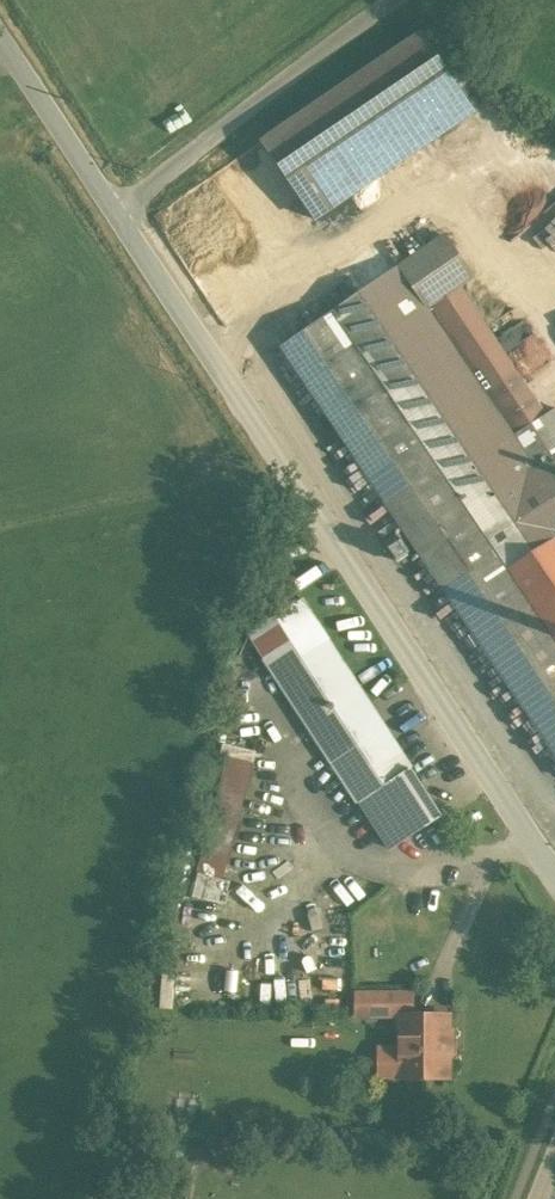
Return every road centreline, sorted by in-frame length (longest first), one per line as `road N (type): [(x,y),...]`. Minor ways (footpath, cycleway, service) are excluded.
road 1 (tertiary): [(114,210),(554,872)]
road 2 (unclassified): [(114,210),(392,0)]
road 3 (tertiary): [(0,39),(114,210)]

